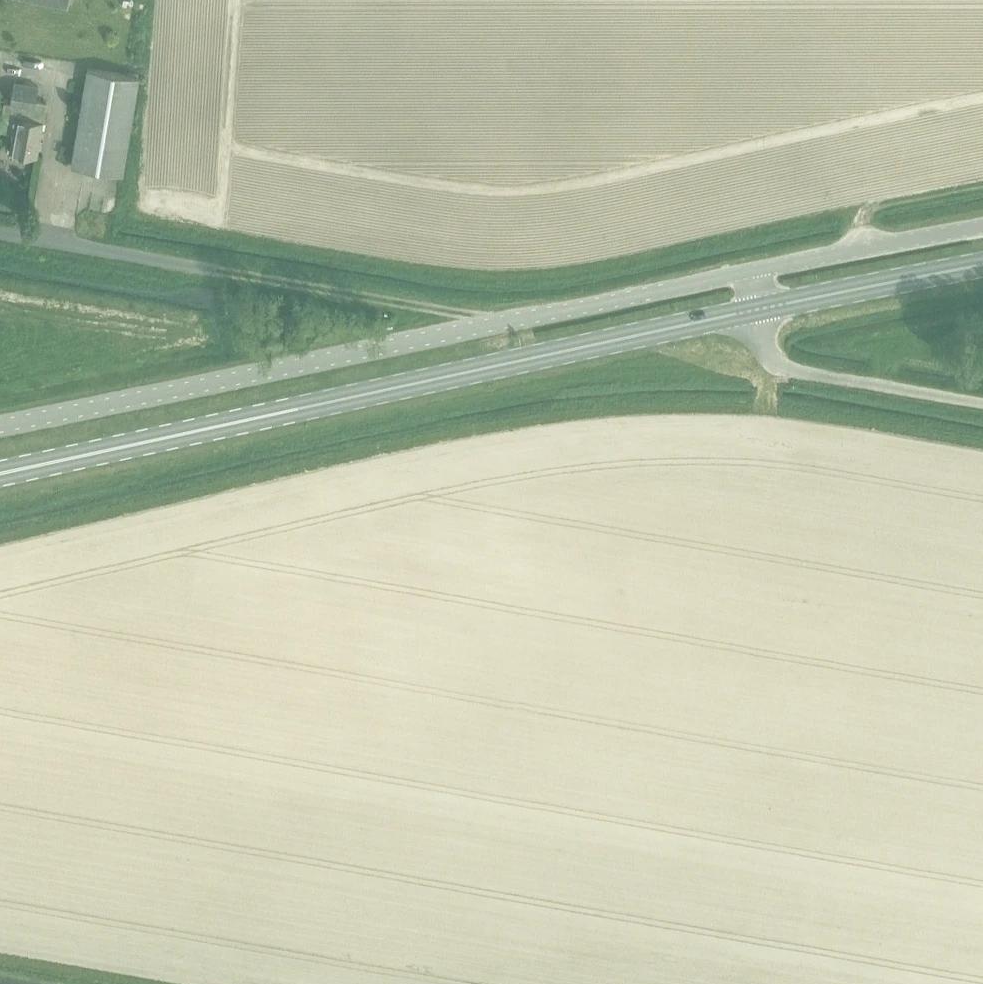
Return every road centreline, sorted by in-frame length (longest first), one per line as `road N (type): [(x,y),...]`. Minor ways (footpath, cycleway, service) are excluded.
road 1 (secondary): [(0,476),(982,266)]
road 2 (unclassified): [(982,227),(0,426)]
road 3 (track): [(982,402),(773,365),(744,272)]
road 4 (track): [(216,271),(492,326)]
road 5 (unclassified): [(0,233),(216,271)]

